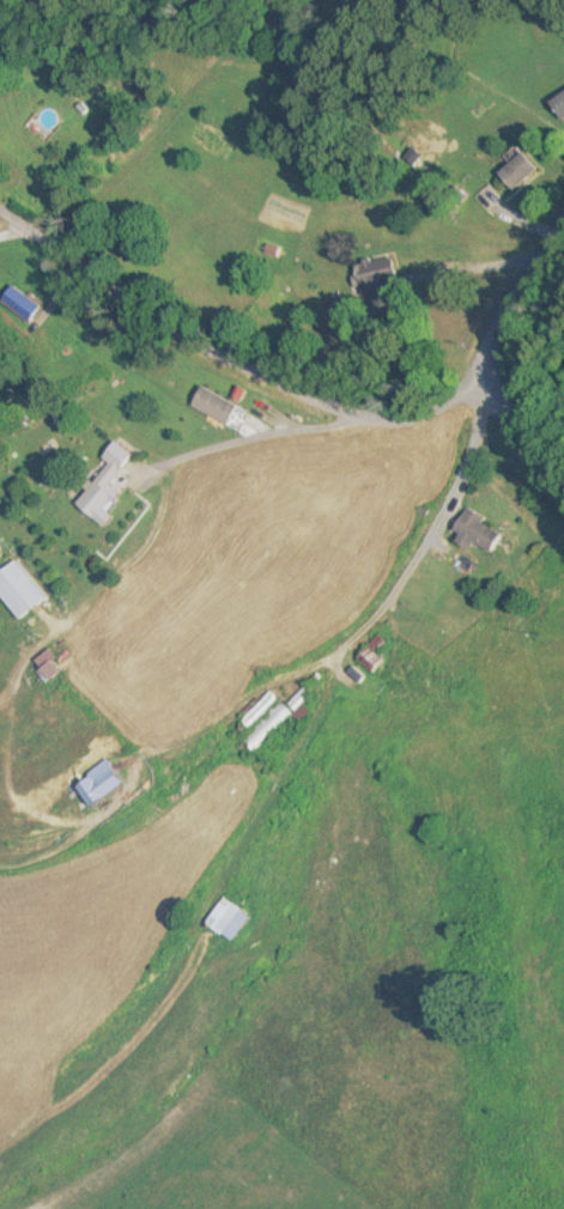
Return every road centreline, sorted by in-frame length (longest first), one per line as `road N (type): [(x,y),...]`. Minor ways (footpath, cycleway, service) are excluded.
road 1 (residential): [(478,413),(454,505),(186,925)]
road 2 (residential): [(0,205),(181,330),(342,408),(381,417),(478,413)]
road 3 (residential): [(478,413),(495,348),(563,240)]

